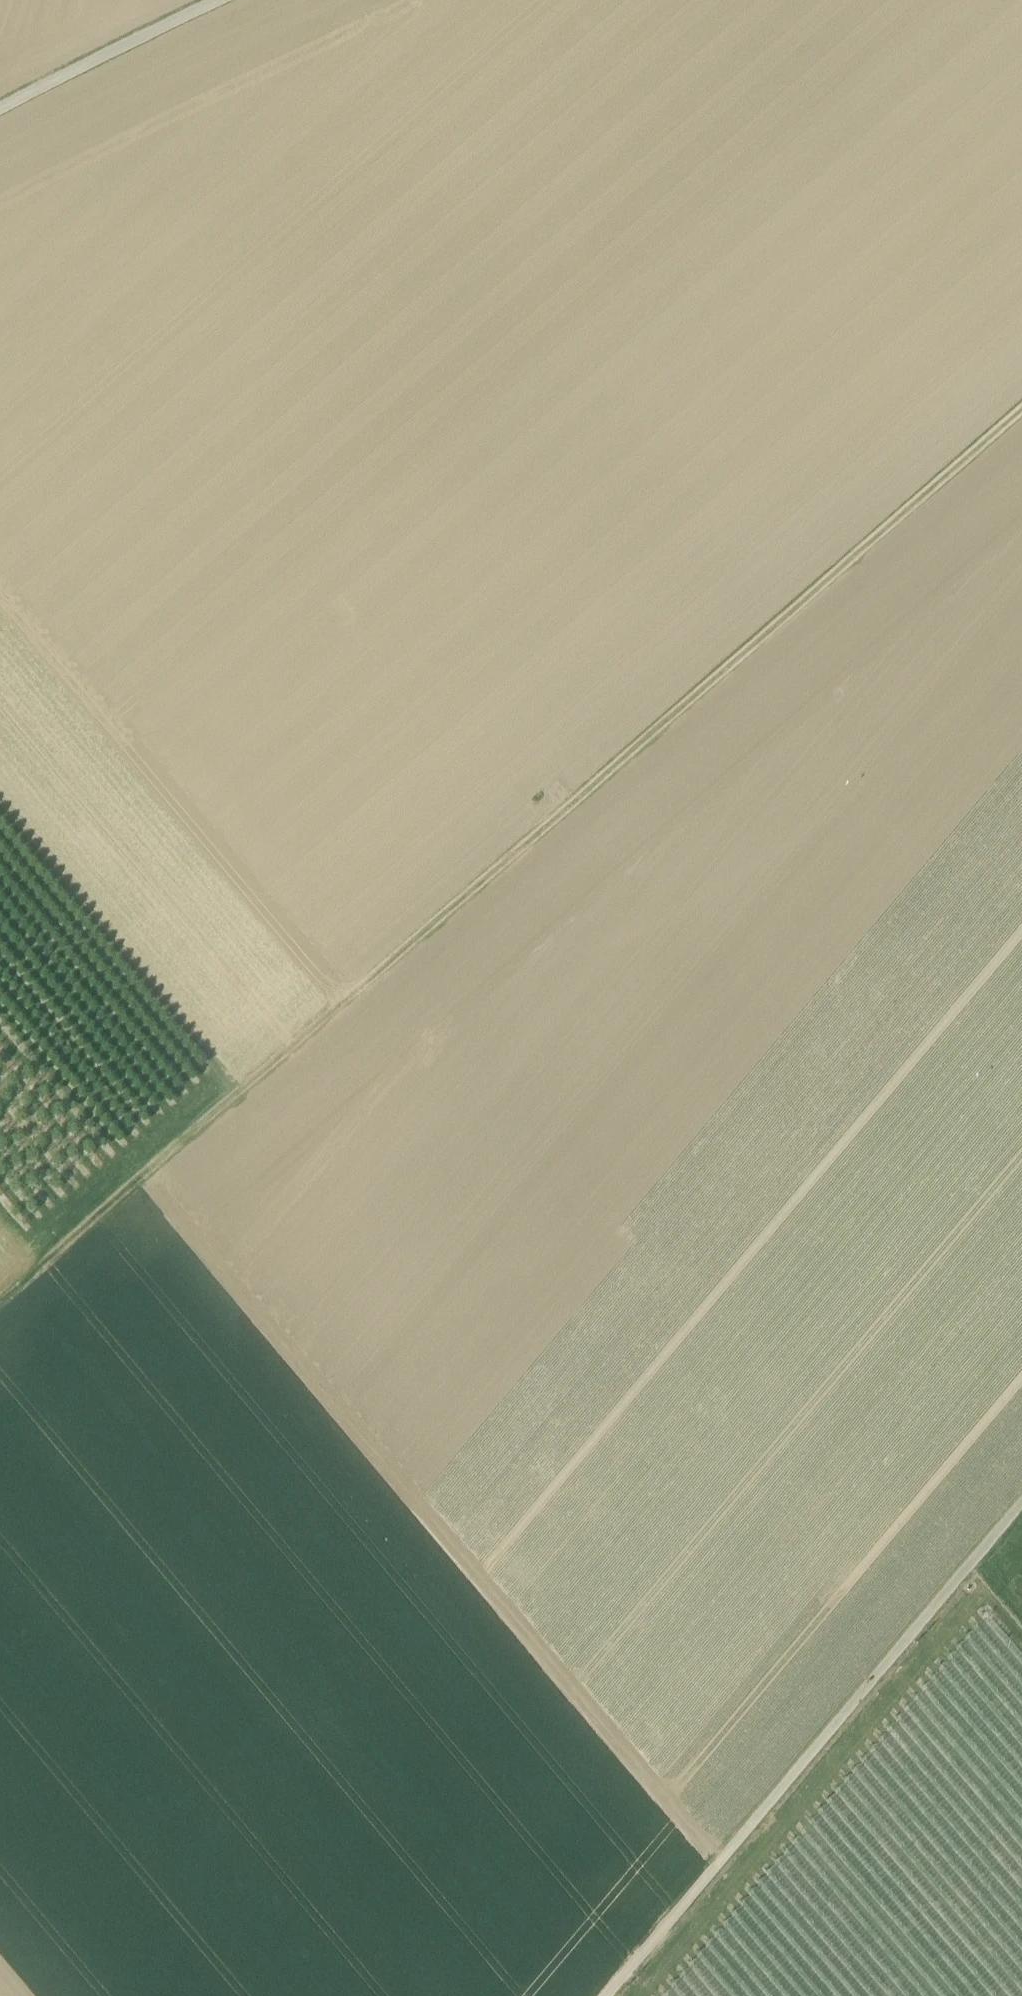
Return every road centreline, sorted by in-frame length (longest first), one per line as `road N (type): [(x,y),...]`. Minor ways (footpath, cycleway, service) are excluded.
road 1 (track): [(0,1305),(1021,408)]
road 2 (track): [(606,1995),(1021,1502)]
road 3 (track): [(0,109),(223,0)]

